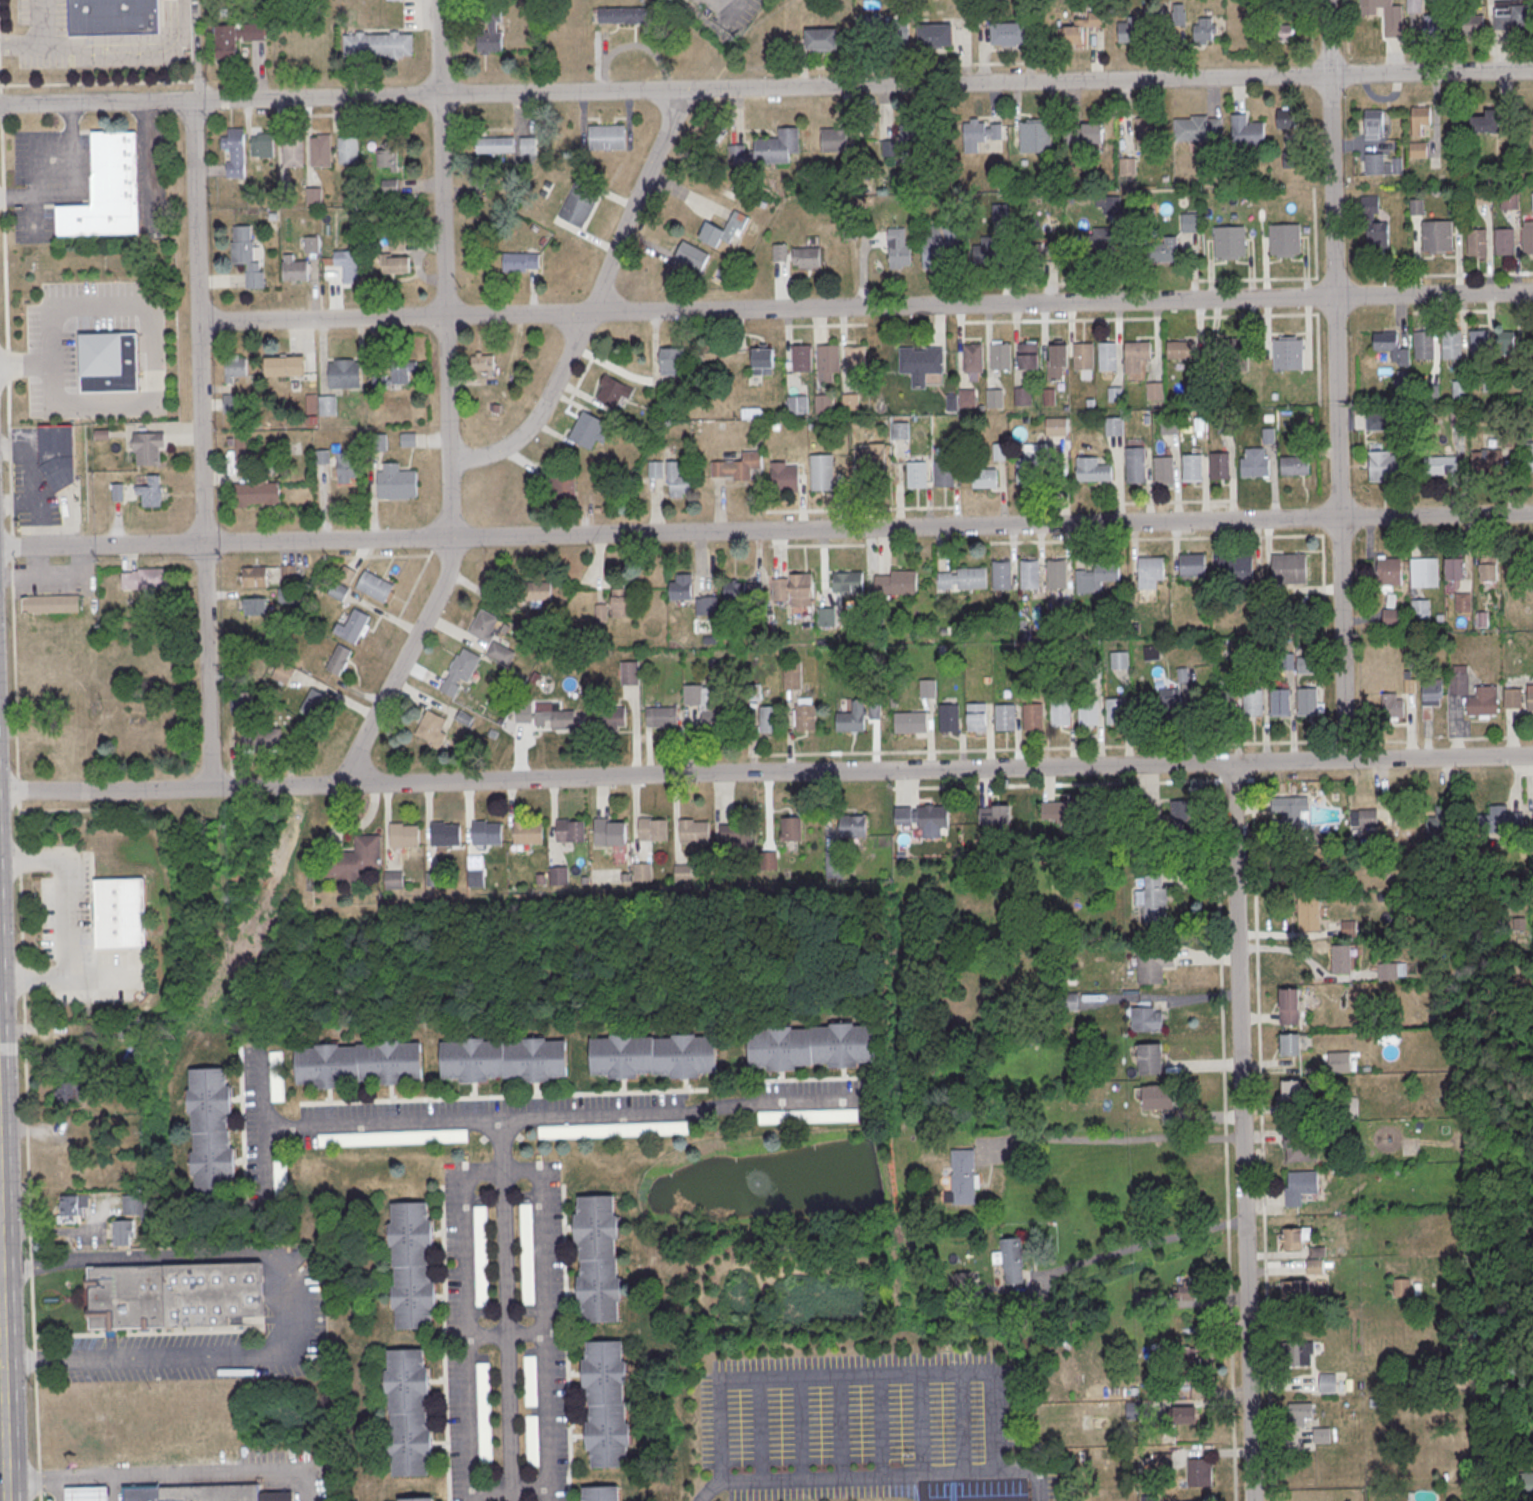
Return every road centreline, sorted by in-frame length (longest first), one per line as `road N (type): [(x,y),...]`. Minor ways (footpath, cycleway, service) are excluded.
road 1 (residential): [(1532,756),(0,793)]
road 2 (residential): [(1532,514),(0,549)]
road 3 (residential): [(1532,71),(192,102)]
road 4 (residential): [(1532,292),(198,324)]
road 5 (residential): [(1345,760),(1326,0)]
road 6 (residential): [(1252,1500),(1231,764)]
road 7 (residential): [(209,789),(192,102)]
road 8 (residential): [(448,465),(438,0)]
road 9 (residential): [(448,465),(499,451),(535,419),(685,90)]
road 10 (residential): [(511,1500),(500,1121)]
road 11 (residential): [(336,787),(443,585),(450,539)]
road 12 (secondary): [(6,1500),(0,1272)]
road 13 (residential): [(192,102),(0,105)]

